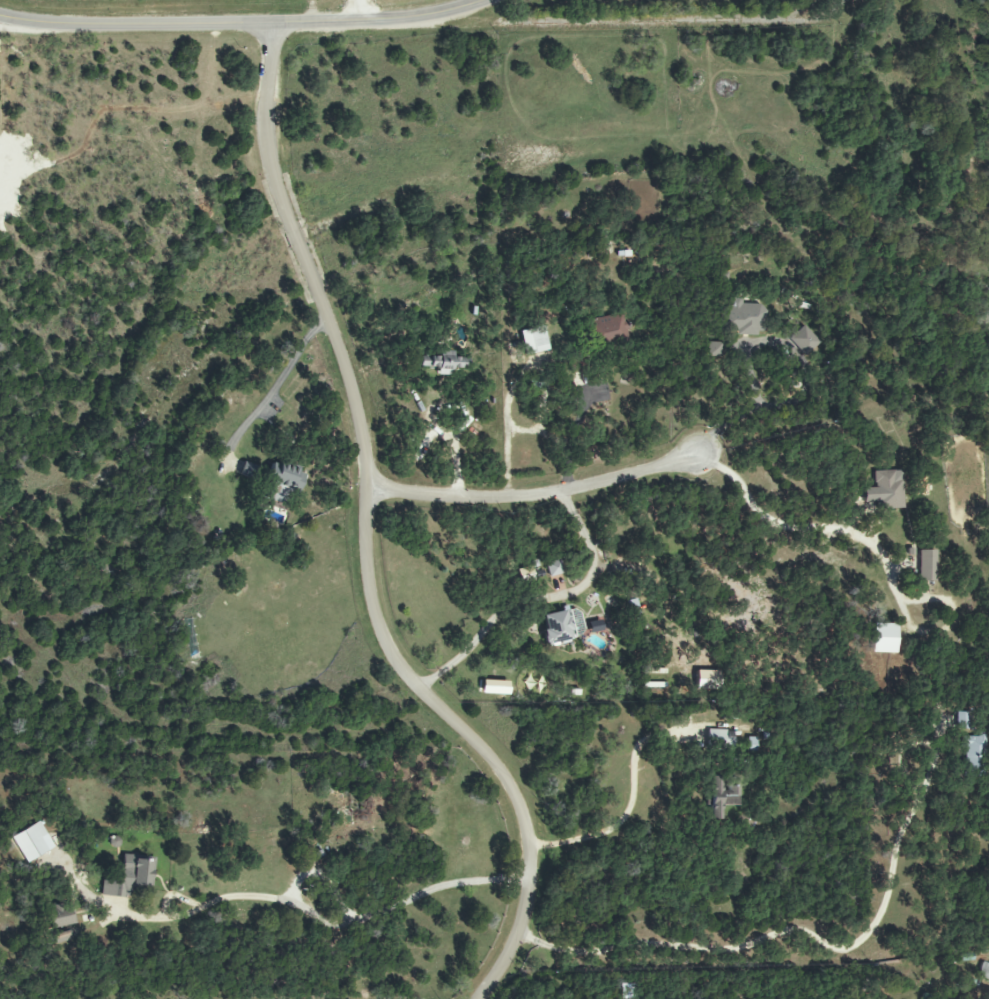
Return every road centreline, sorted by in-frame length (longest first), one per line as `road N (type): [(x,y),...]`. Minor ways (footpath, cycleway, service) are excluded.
road 1 (residential): [(271,24),(272,163),(356,390),(378,623),(410,679),(508,778),(530,837),(532,879),(519,932),(479,998)]
road 2 (tertiary): [(492,0),(445,14),(357,22),(62,26),(0,16)]
road 3 (residential): [(367,487),(502,497),(557,492),(700,452)]

